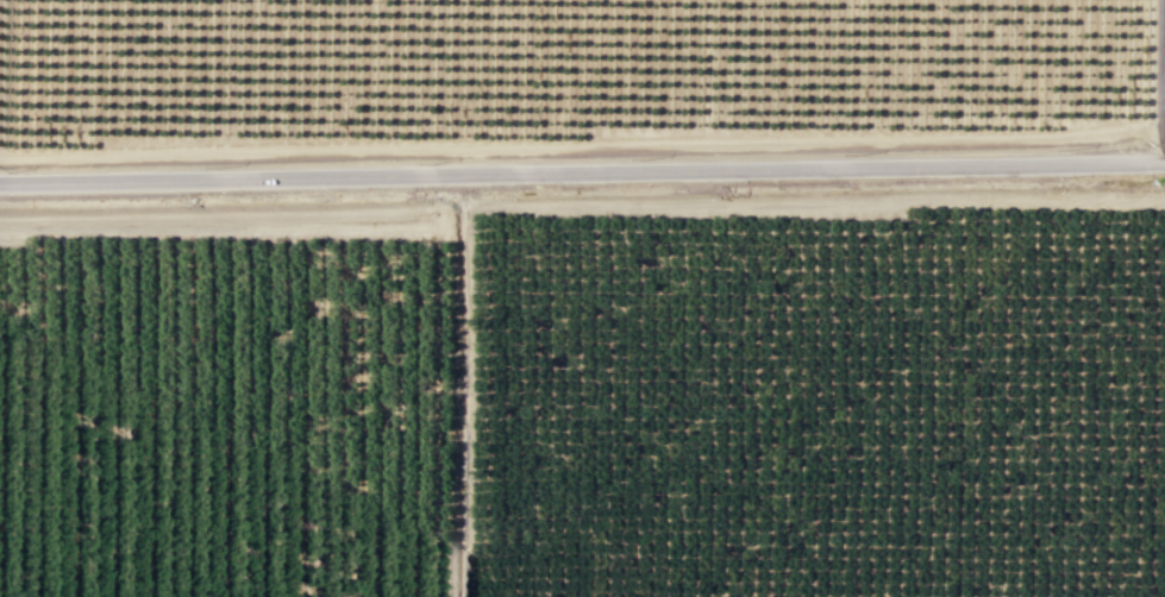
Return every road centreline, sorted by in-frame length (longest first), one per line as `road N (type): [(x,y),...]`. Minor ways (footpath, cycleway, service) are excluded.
road 1 (tertiary): [(1164,161),(0,182)]
road 2 (track): [(471,596),(470,219),(478,207),(1164,198)]
road 3 (track): [(451,596),(445,216),(0,221)]
road 4 (track): [(1164,154),(1163,0)]

